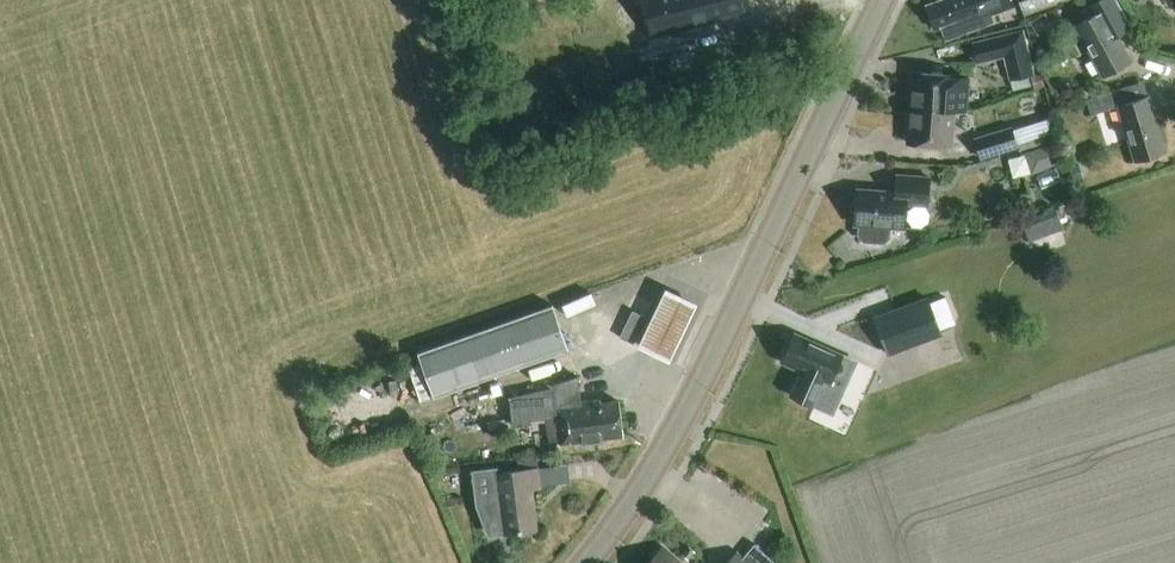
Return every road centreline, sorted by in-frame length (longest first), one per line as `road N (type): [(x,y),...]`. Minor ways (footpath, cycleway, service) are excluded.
road 1 (secondary): [(588,562),(671,441),(883,0)]

